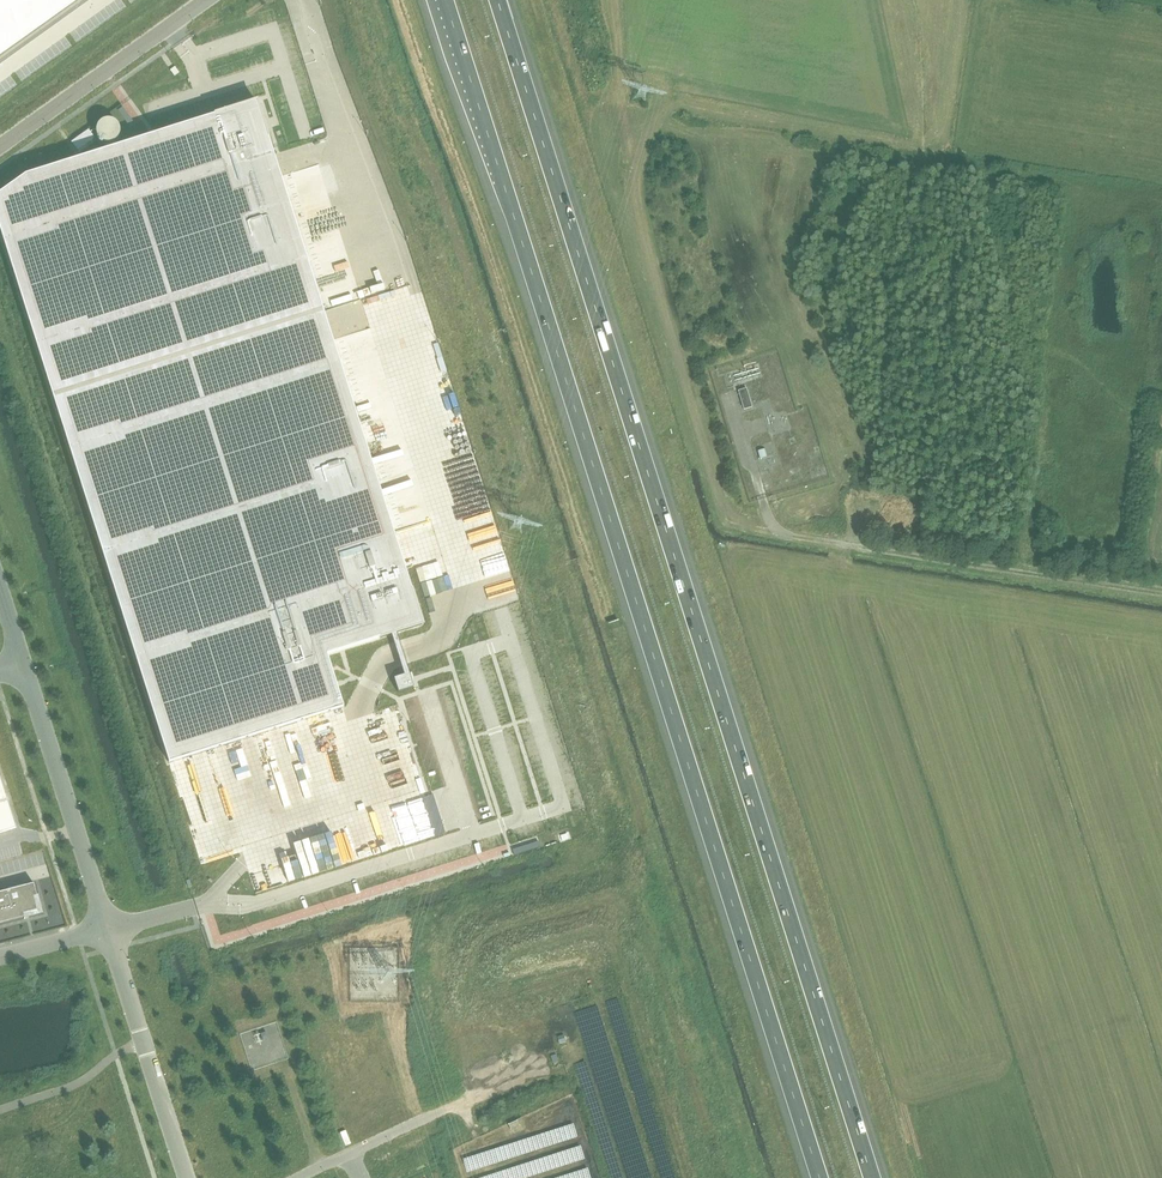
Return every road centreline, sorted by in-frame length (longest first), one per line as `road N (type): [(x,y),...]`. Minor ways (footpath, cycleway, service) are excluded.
road 1 (motorway): [(873,1177),(498,0)]
road 2 (motorway): [(445,0),(819,1177)]
road 3 (track): [(1161,595),(789,536),(774,528),(763,499)]
road 4 (unclassified): [(25,670),(108,928)]
road 5 (unclassified): [(108,928),(187,1177)]

